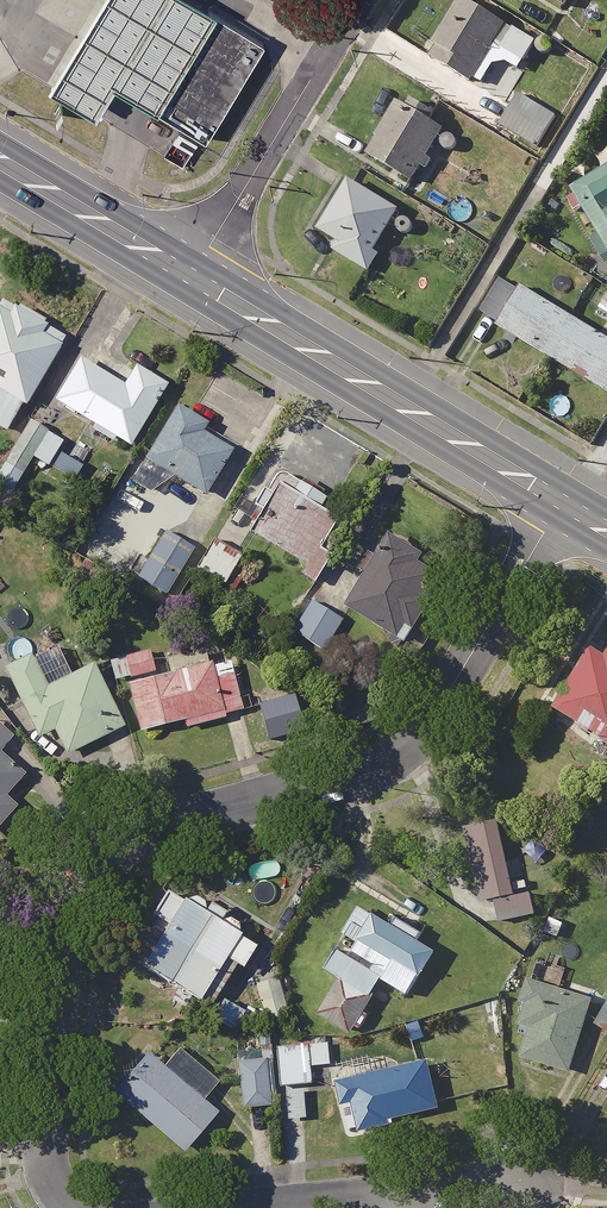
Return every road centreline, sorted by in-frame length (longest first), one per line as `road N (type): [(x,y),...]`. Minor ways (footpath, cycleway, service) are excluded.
road 1 (residential): [(53,1207),(34,1171),(78,898),(133,854),(403,763),(563,501)]
road 2 (primary): [(189,277),(563,501)]
road 3 (residential): [(357,0),(189,277)]
road 4 (residential): [(504,1187),(201,1207)]
road 5 (primary): [(0,160),(189,277)]

